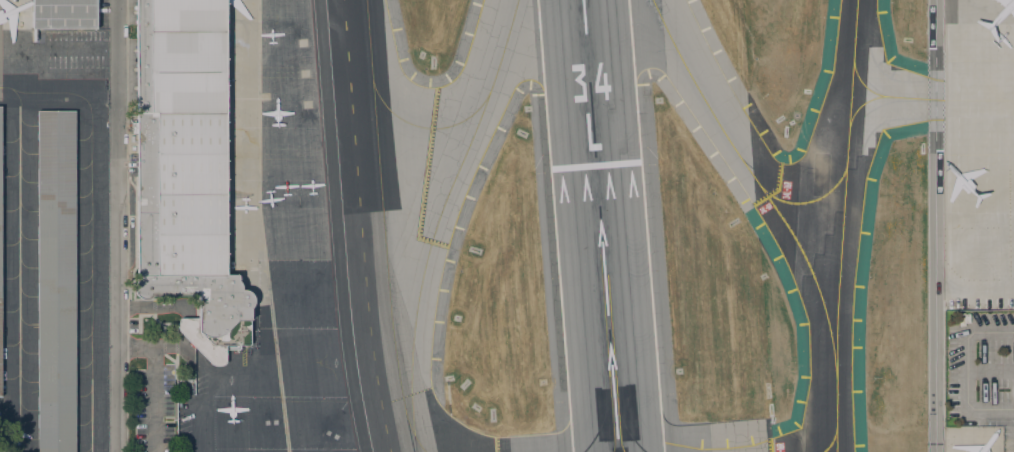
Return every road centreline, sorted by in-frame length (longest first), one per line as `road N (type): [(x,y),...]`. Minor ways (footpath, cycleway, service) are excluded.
road 1 (residential): [(117,451),(116,0)]

